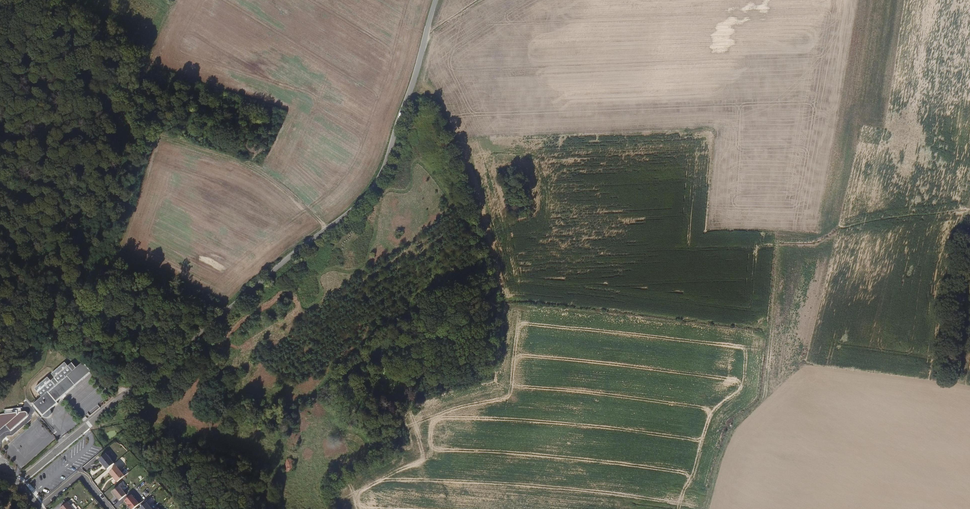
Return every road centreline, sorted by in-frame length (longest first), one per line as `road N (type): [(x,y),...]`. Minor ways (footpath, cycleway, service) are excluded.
road 1 (unclassified): [(16,484),(361,205),(386,166),(435,0)]
road 2 (track): [(327,229),(268,176),(135,129),(61,43),(0,1)]

